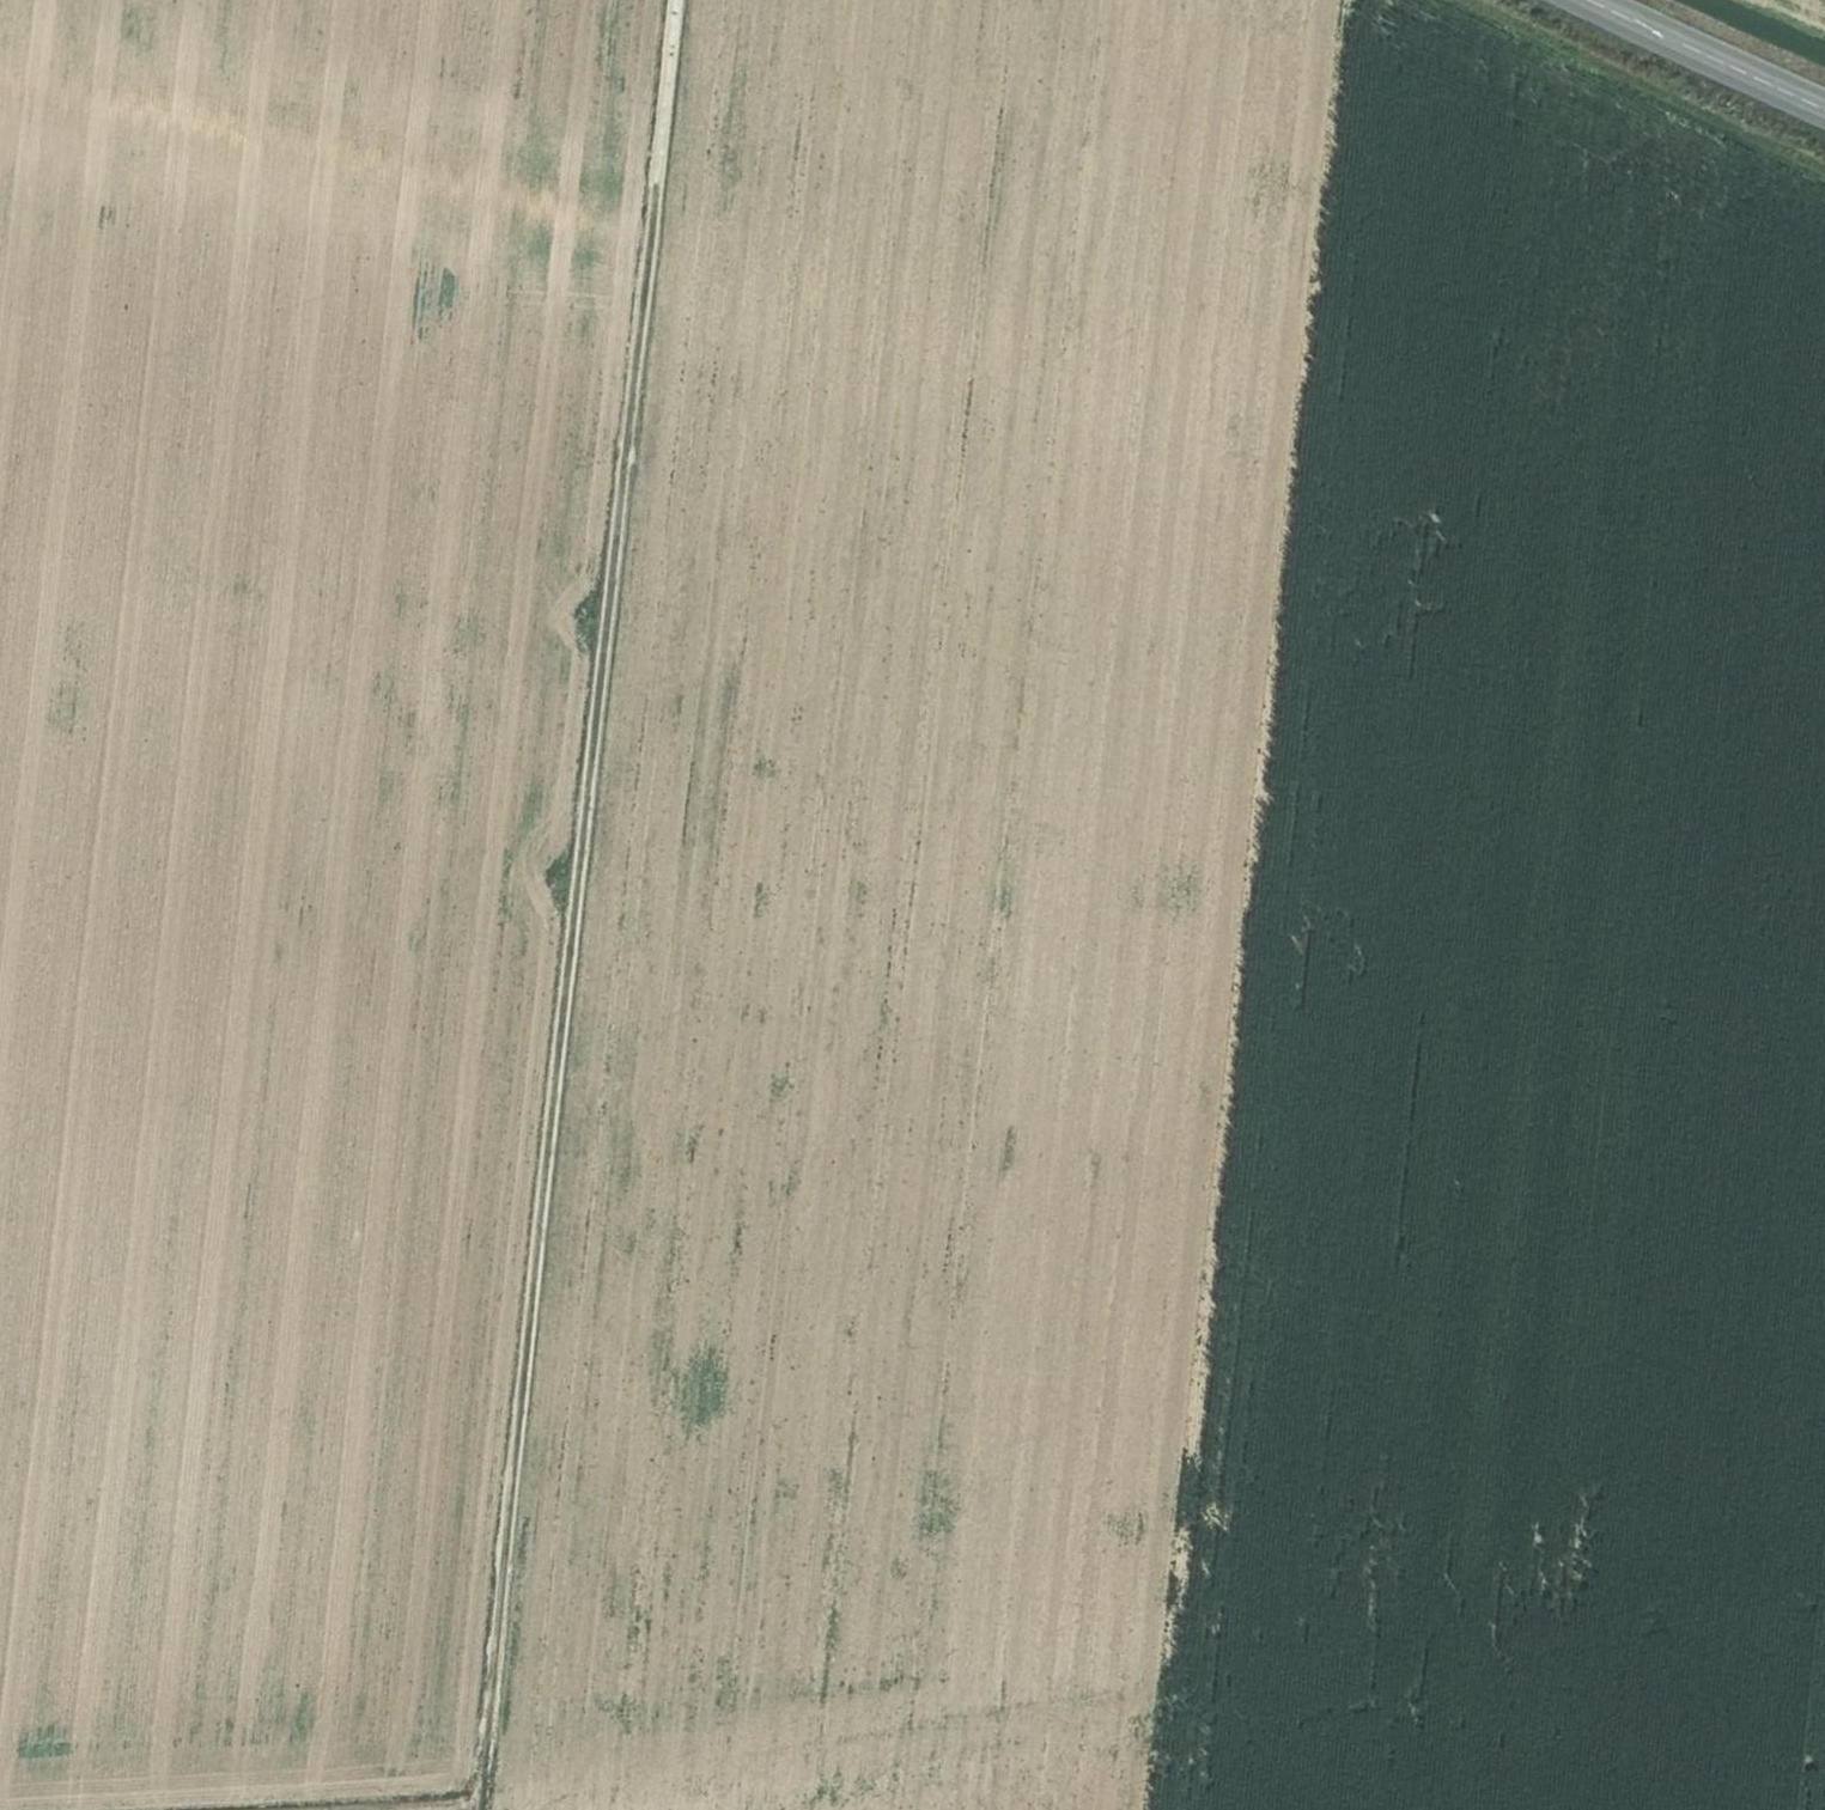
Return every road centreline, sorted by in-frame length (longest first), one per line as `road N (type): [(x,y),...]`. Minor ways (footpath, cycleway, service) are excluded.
road 1 (track): [(480,1809),(678,0)]
road 2 (secondary): [(1824,105),(1589,0)]

